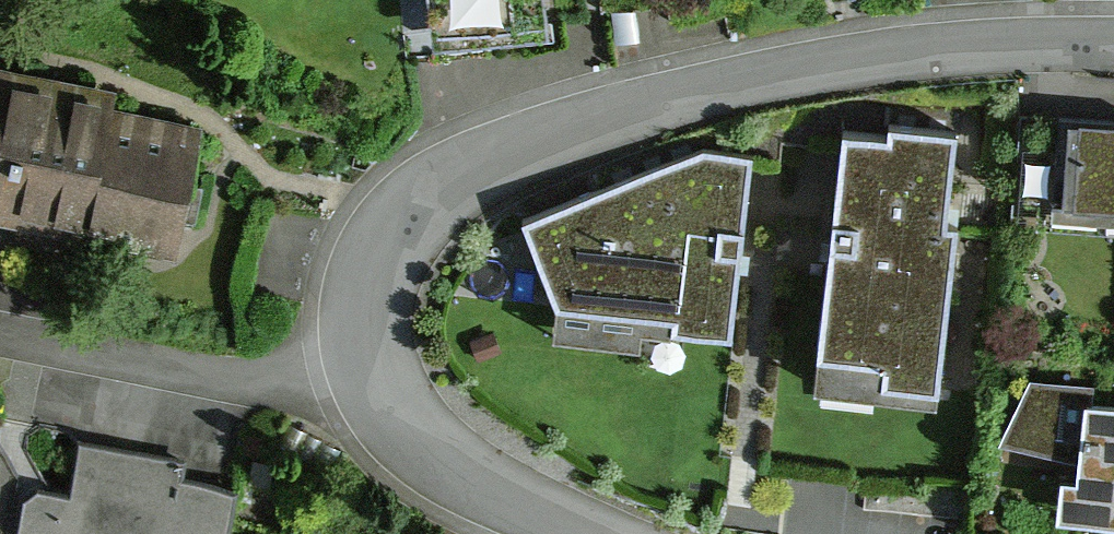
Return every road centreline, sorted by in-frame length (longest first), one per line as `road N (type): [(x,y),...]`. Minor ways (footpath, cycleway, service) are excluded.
road 1 (residential): [(580,533),(480,498),(424,461),(379,396),(363,359),(359,312),(376,262),(408,212),(453,172),(528,133),(642,100),(817,60),(972,42),(1113,39)]

